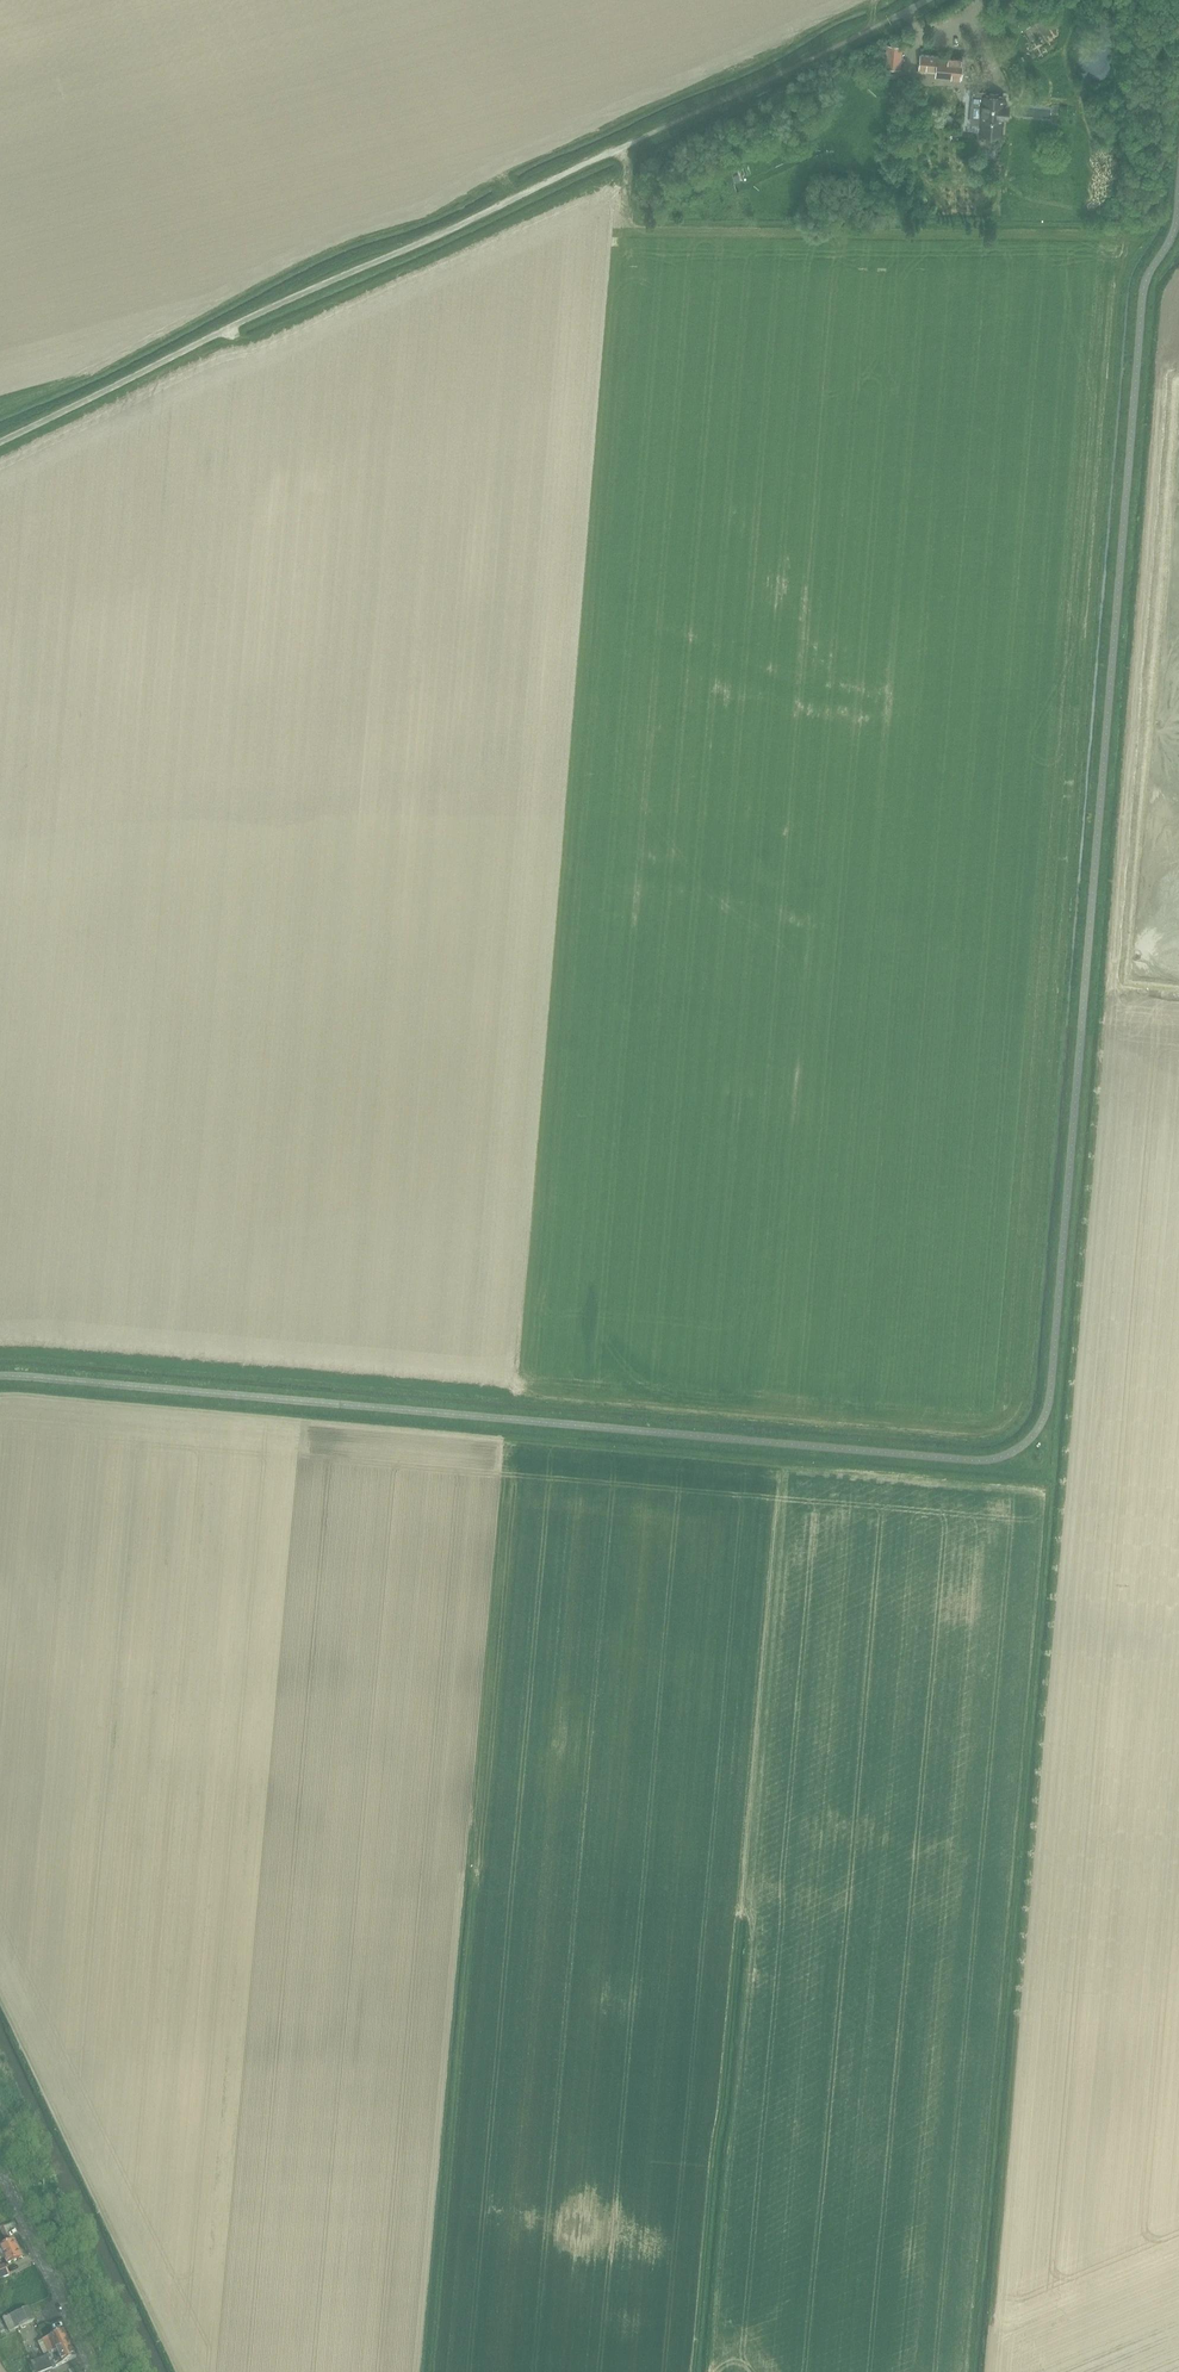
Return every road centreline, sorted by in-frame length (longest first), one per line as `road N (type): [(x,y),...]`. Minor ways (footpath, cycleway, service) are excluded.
road 1 (secondary): [(97,2371),(0,2167)]

